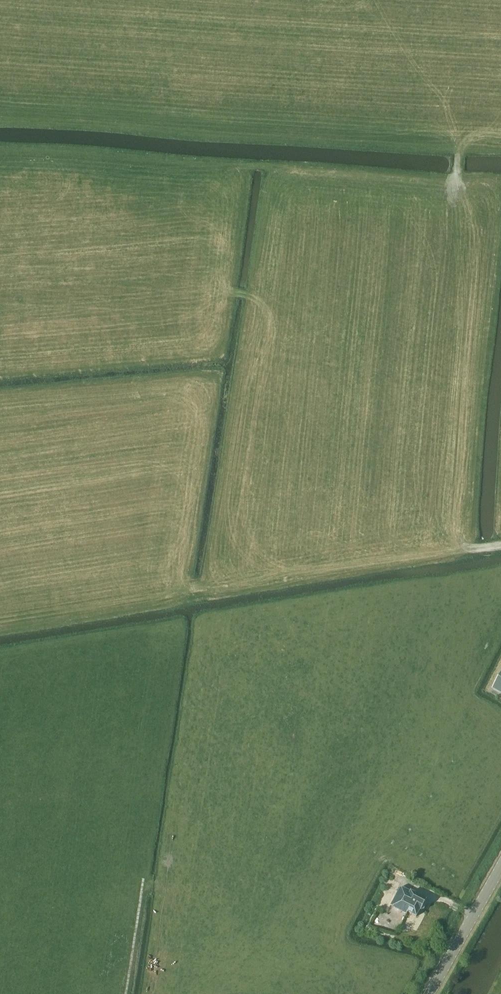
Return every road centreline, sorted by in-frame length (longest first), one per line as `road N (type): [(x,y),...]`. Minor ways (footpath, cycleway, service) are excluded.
road 1 (tertiary): [(428,993),(500,866)]

